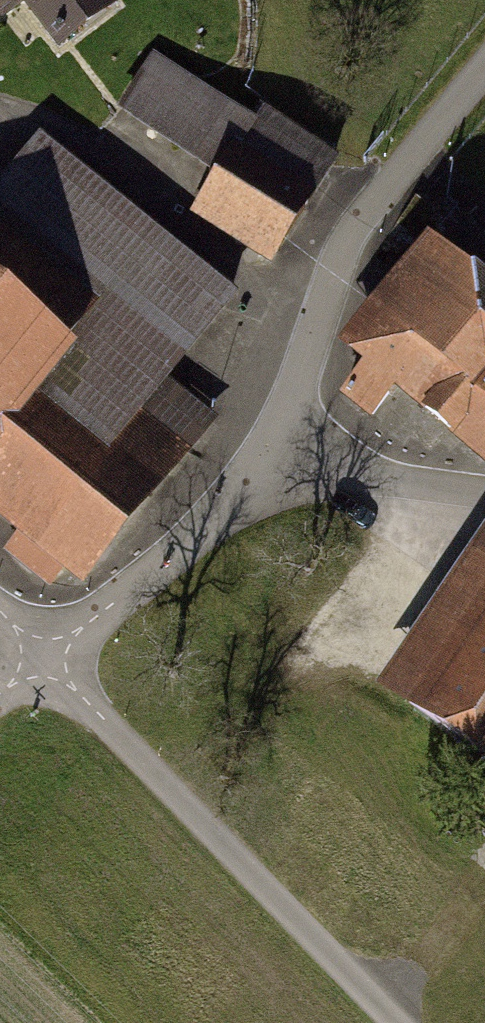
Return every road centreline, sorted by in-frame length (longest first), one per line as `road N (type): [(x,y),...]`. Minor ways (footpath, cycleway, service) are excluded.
road 1 (unclassified): [(44,659),(380,1006)]
road 2 (unclassified): [(271,440),(355,225),(484,69)]
road 3 (unclassified): [(44,659),(204,527),(271,440)]
road 4 (residential): [(484,493),(313,465),(271,440)]
road 5 (residential): [(484,871),(380,1006)]

